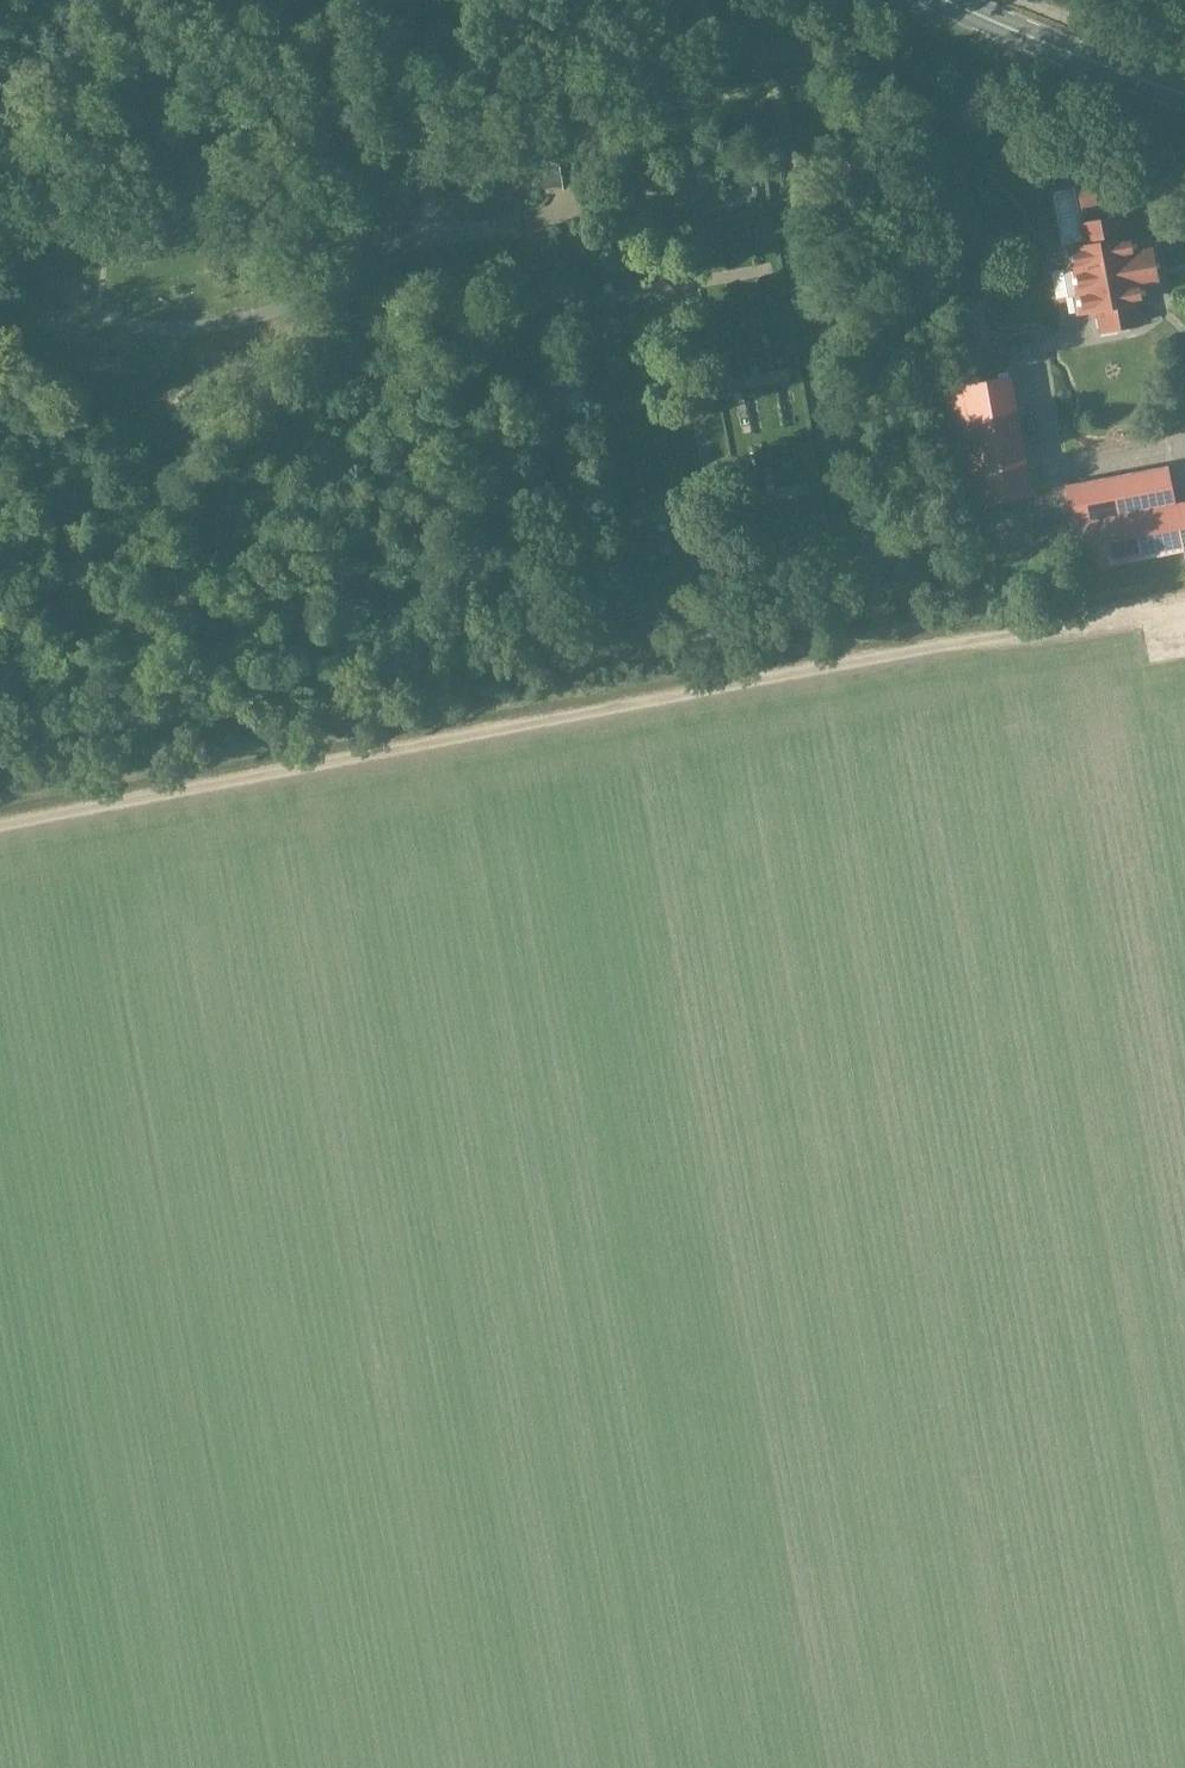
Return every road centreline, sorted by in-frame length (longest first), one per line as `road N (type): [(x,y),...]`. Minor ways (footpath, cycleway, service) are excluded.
road 1 (unclassified): [(384,243),(292,303),(224,325),(154,328),(95,313),(65,291),(0,193)]
road 2 (secondary): [(1184,94),(946,0)]
road 3 (unclassified): [(396,0),(421,158)]
road 4 (unclassified): [(384,243),(368,230),(362,180),(376,167),(421,158)]
road 5 (track): [(1062,627),(1184,605)]

